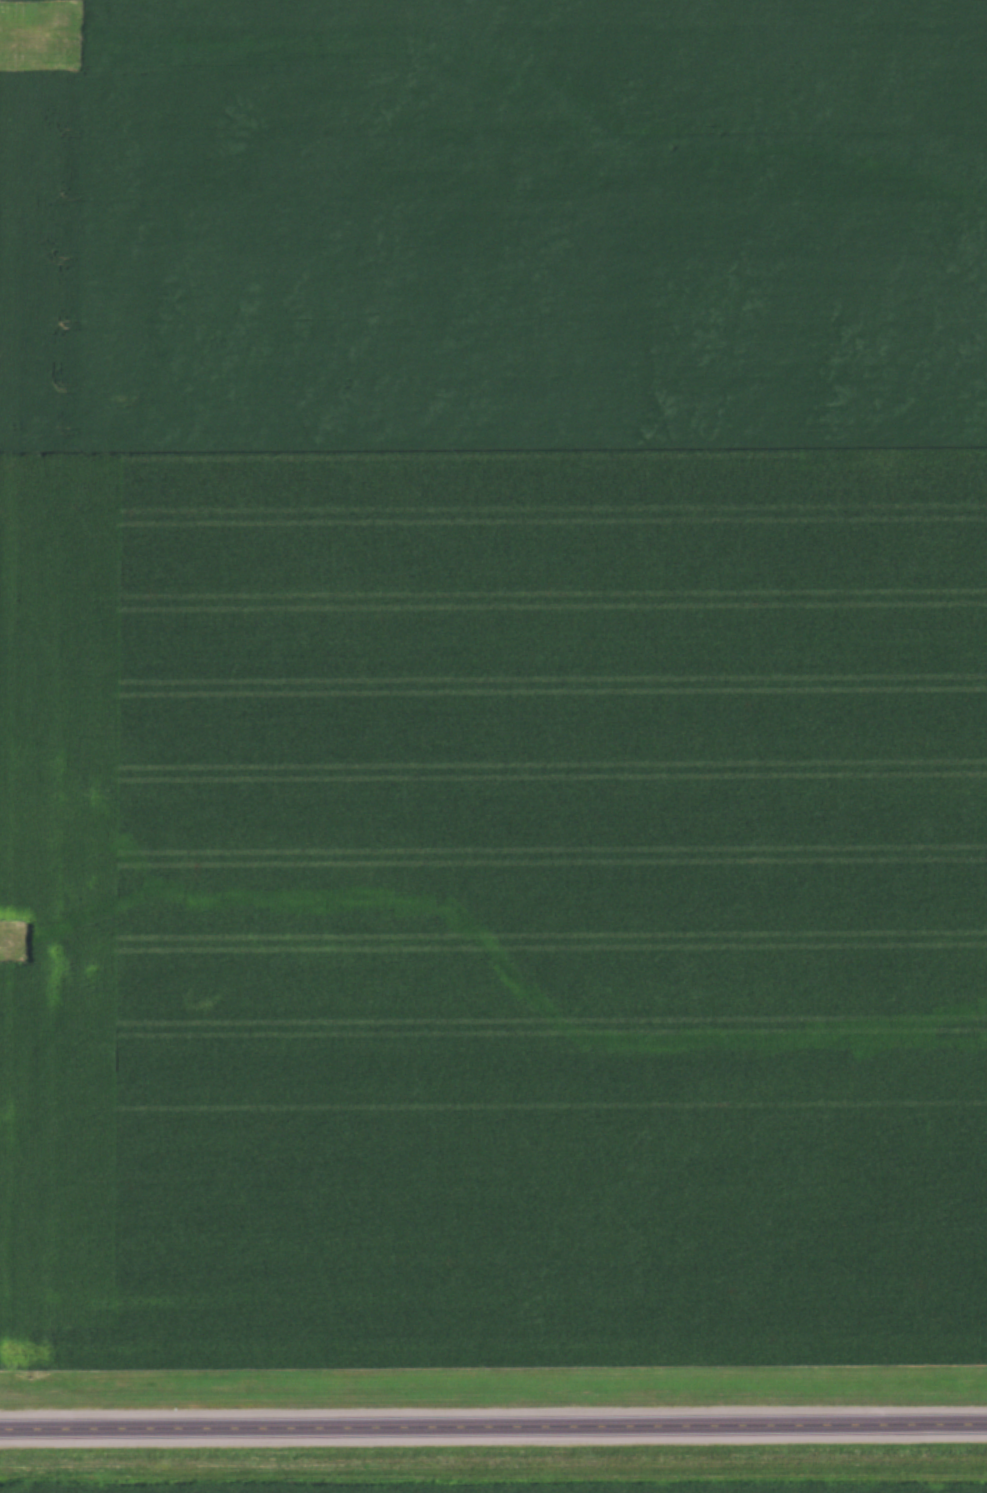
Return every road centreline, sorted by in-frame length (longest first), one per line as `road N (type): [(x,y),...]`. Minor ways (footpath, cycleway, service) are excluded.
road 1 (secondary): [(986,1427),(0,1430)]

